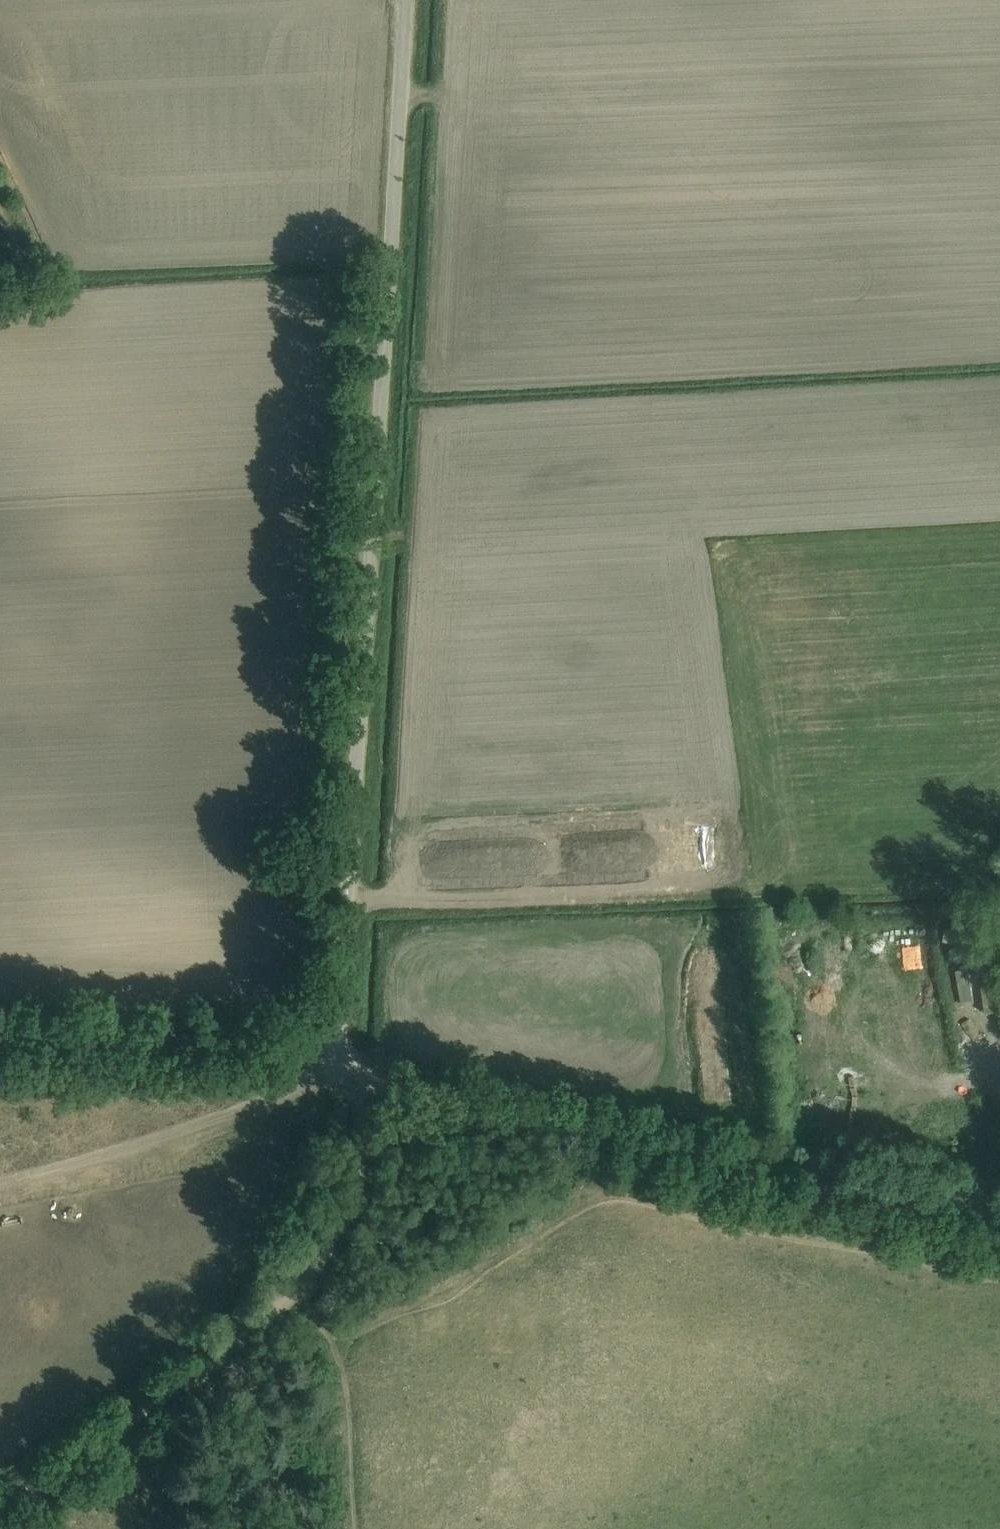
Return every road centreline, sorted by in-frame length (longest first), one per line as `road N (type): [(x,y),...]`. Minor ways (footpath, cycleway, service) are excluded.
road 1 (unclassified): [(339,1061),(402,0)]
road 2 (track): [(0,1514),(135,1423),(302,1281),(342,1219),(360,1158),(361,1083)]

